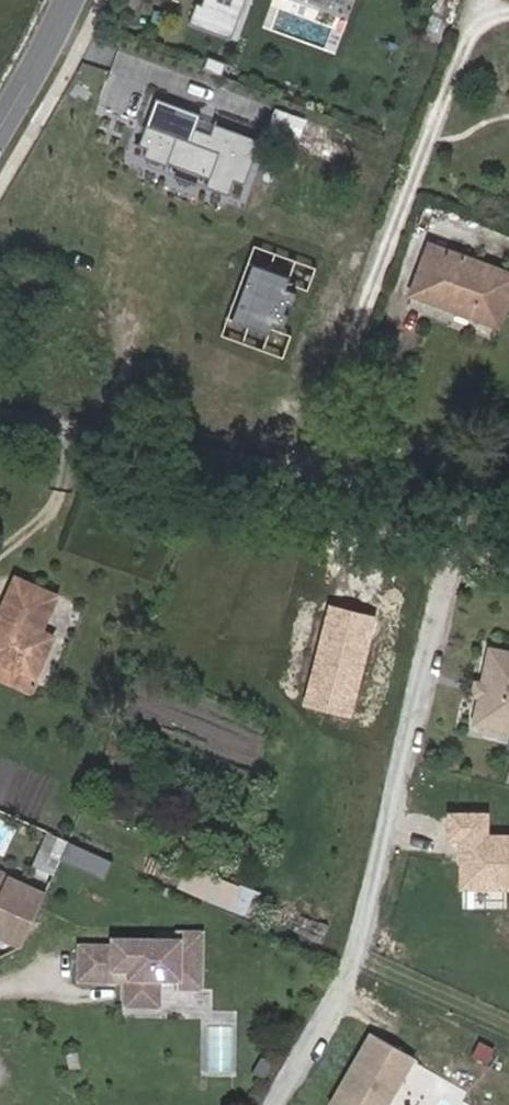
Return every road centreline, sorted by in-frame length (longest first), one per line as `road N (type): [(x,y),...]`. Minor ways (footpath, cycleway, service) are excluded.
road 1 (track): [(508,500),(0,412)]
road 2 (tertiary): [(70,0),(0,130)]

